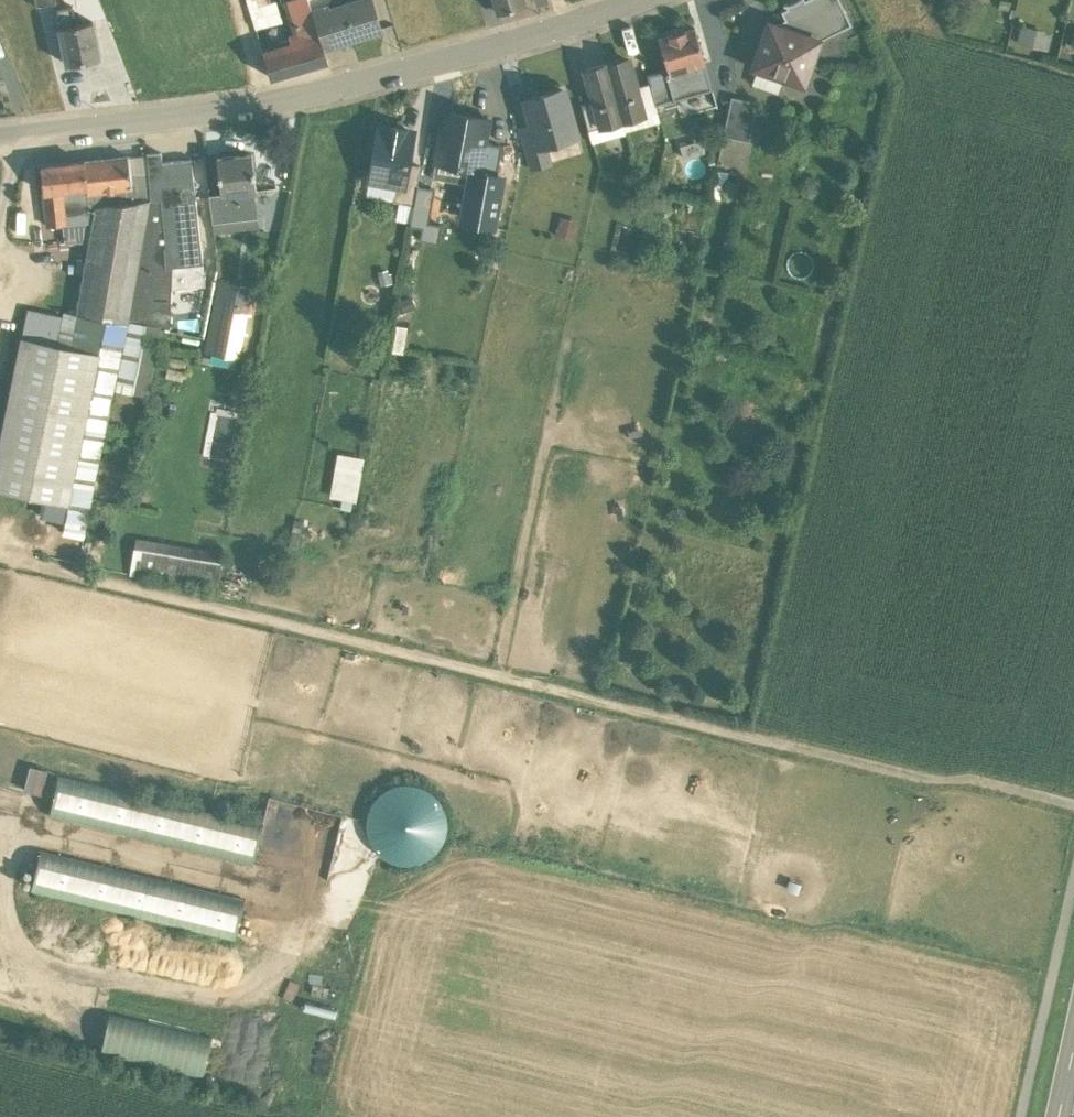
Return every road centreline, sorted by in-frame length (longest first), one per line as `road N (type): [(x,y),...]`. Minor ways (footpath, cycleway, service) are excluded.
road 1 (track): [(1073,806),(0,549)]
road 2 (residential): [(0,133),(275,97),(625,0)]

